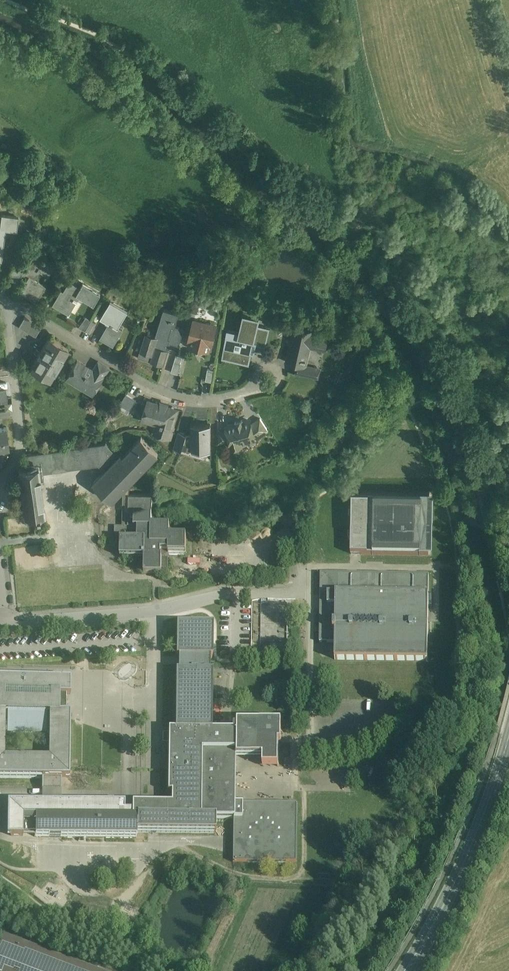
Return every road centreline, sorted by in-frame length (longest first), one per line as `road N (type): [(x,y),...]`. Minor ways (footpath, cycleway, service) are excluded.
road 1 (residential): [(300,567),(299,591),(220,593),(152,612),(3,625)]
road 2 (residential): [(268,375),(231,396),(184,400),(6,300)]
road 3 (secondary): [(407,970),(459,879),(508,743)]
road 4 (residential): [(0,484),(21,446),(6,300)]

